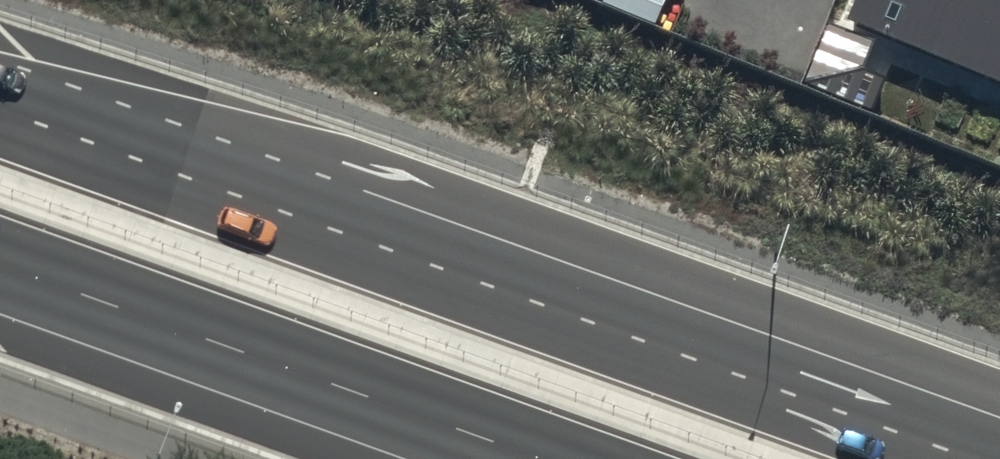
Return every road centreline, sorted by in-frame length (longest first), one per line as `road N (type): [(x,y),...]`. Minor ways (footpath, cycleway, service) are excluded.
road 1 (trunk): [(66,135),(985,458)]
road 2 (trunk): [(66,135),(401,181),(999,395)]
road 3 (trunk): [(546,458),(0,261)]

